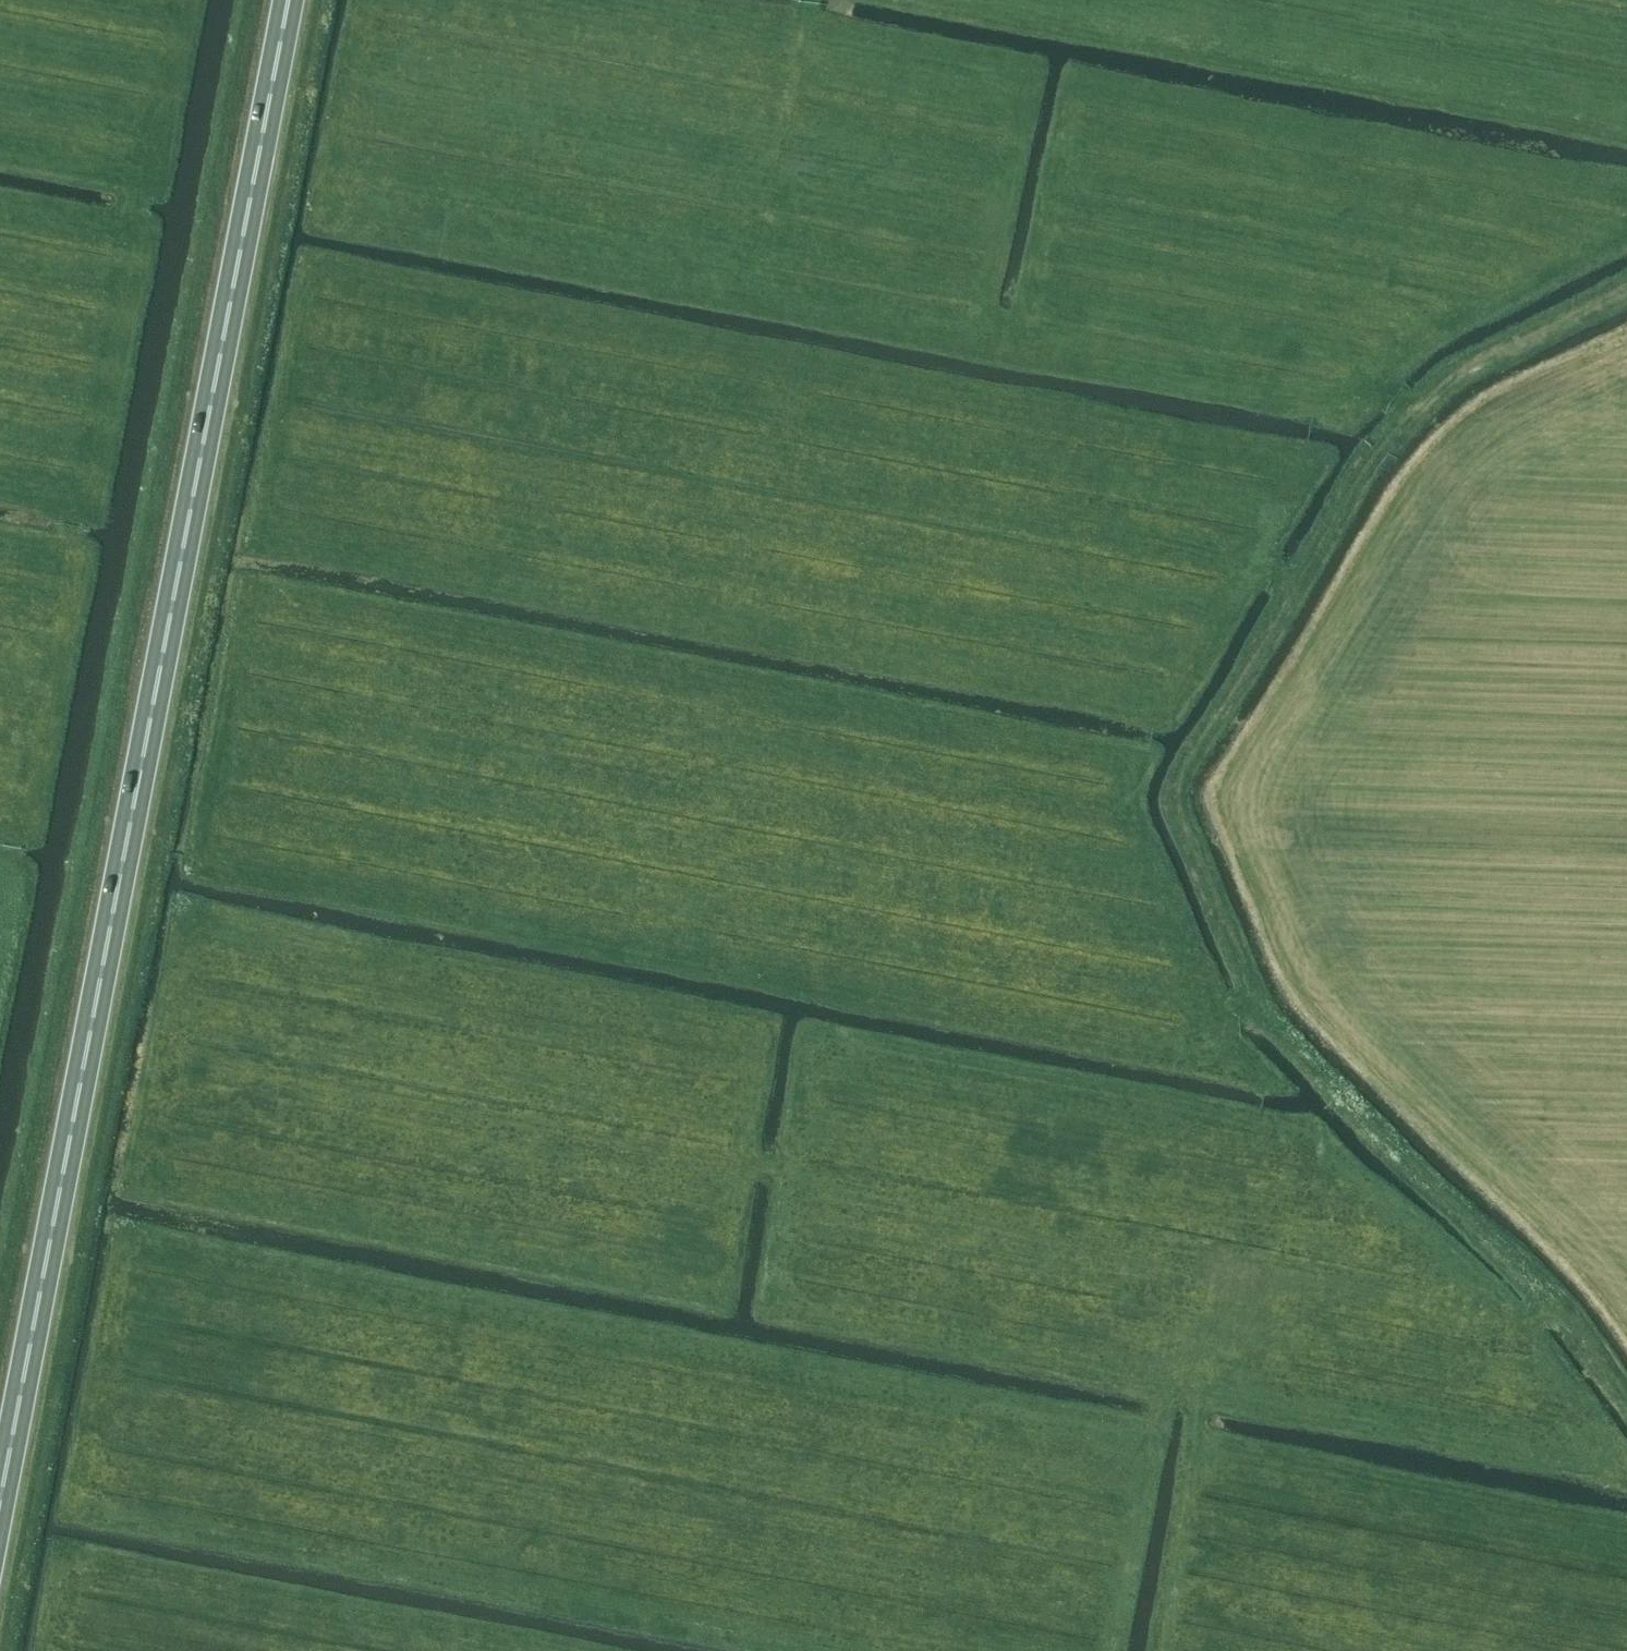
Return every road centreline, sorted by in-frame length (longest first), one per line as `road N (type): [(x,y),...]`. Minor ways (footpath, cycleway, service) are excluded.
road 1 (trunk): [(0,1511),(290,0)]
road 2 (track): [(1626,1394),(1541,1284),(1391,1149),(1286,1039),(1260,1003),(1176,792),(1182,769),(1380,448),(1407,418),(1463,371),(1626,292)]

